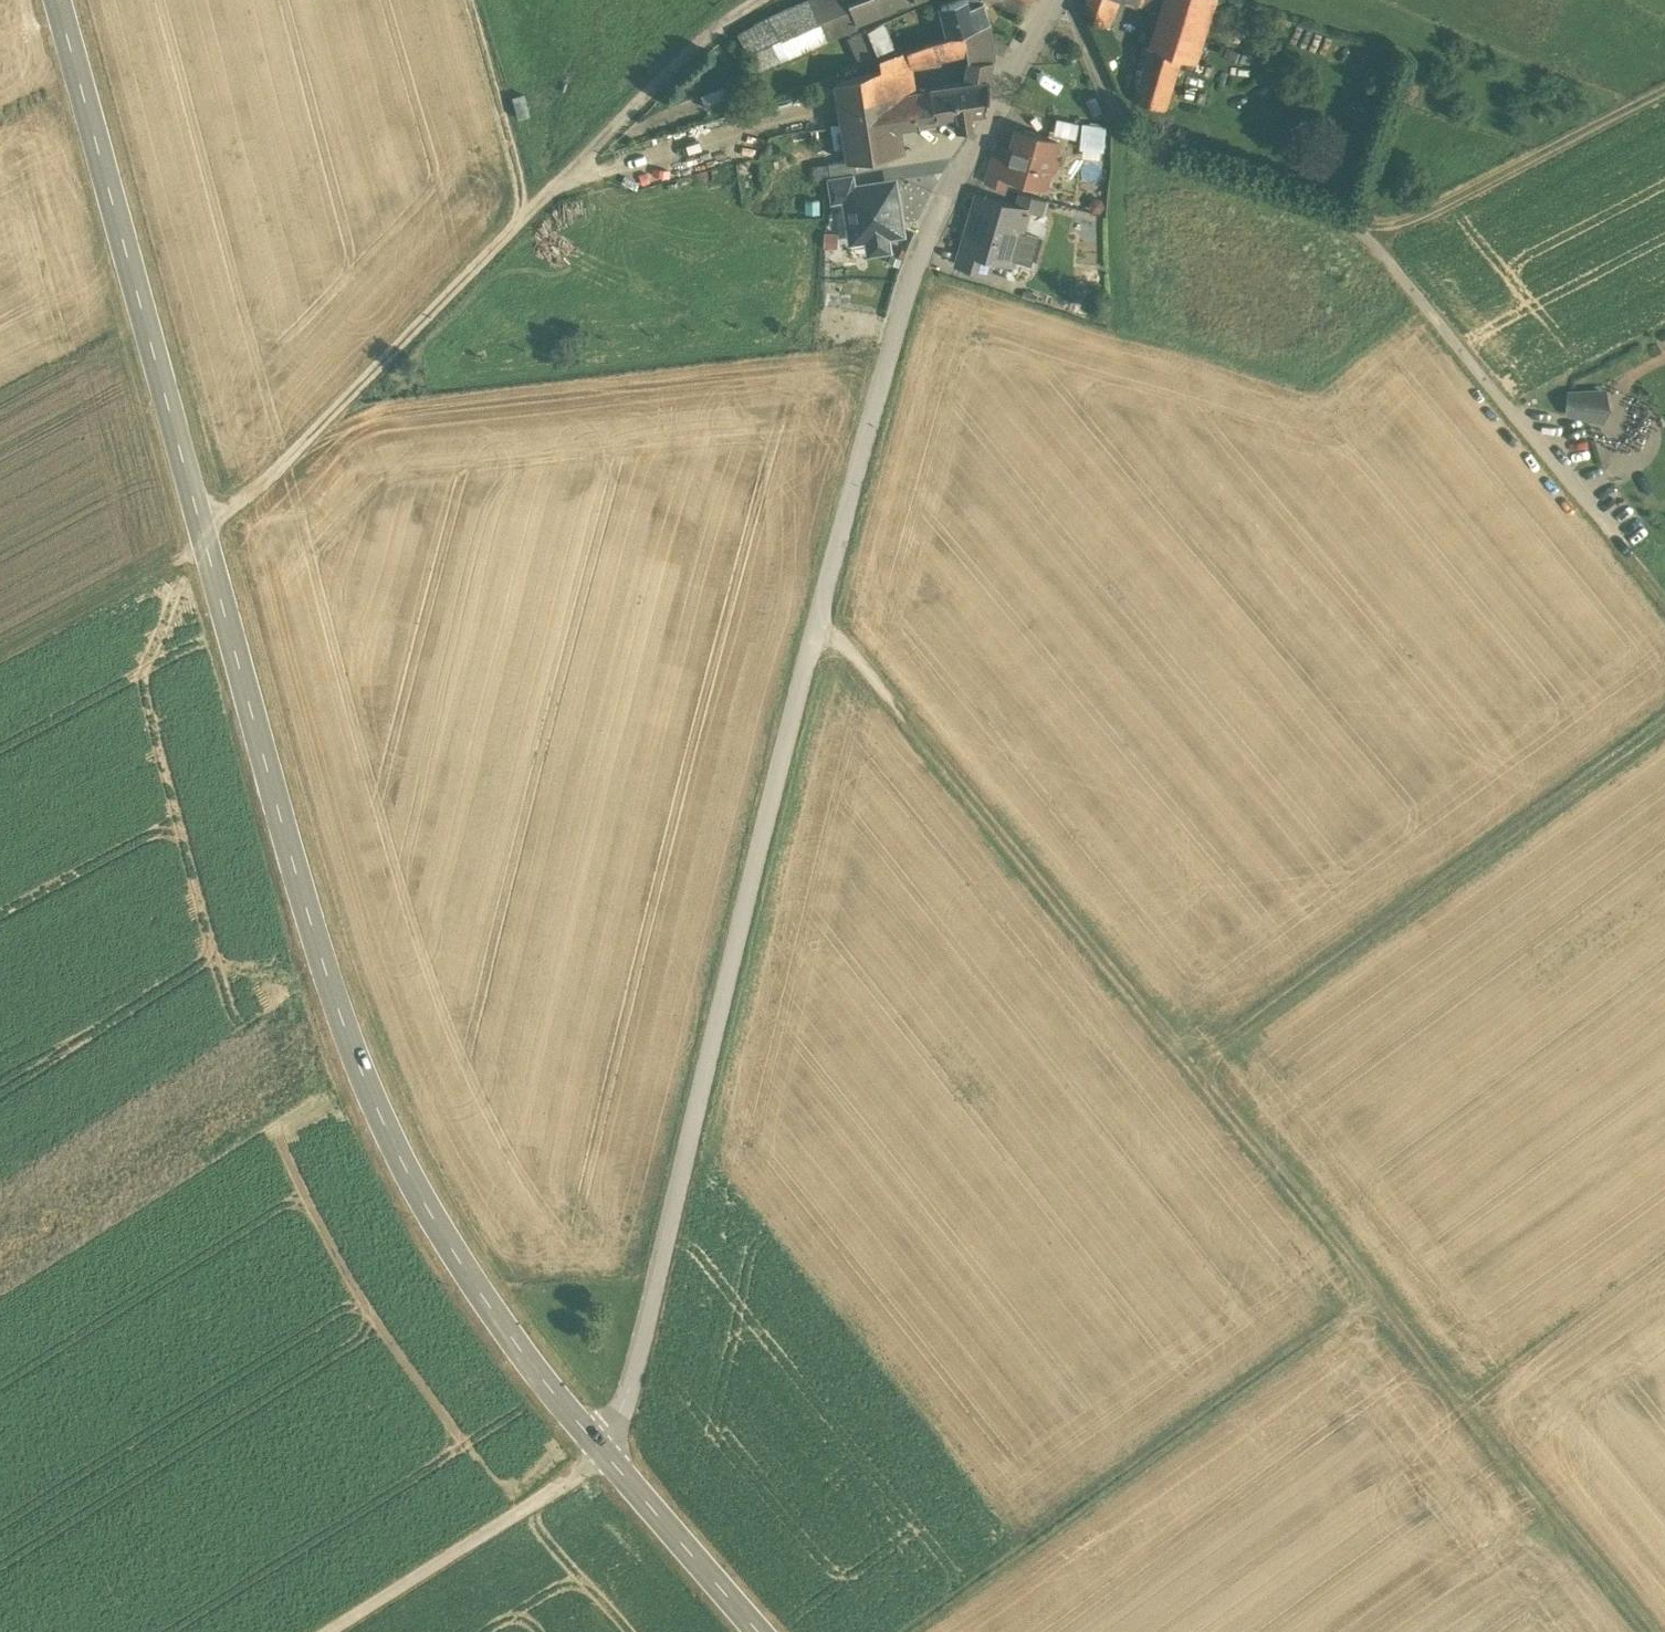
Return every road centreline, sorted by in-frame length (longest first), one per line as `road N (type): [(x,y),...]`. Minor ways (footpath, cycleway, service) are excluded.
road 1 (secondary): [(602,1451),(515,1345),(449,1245),(398,1157),(358,1063),(316,946),(57,0)]
road 2 (track): [(1664,729),(1196,1068),(844,641),(816,634)]
road 3 (unclassified): [(873,416),(621,1422),(602,1451)]
road 4 (track): [(1196,1068),(1650,1631)]
road 5 (track): [(683,61),(292,458),(236,507),(197,517)]
road 6 (track): [(910,1631),(1378,1294)]
road 7 (track): [(1426,306),(1300,394),(1122,330),(1124,142),(1131,135)]
road 8 (residential): [(1050,0),(928,239),(873,416)]
road 9 (track): [(1664,92),(1396,226),(1355,228)]
road 10 (track): [(333,1631),(570,1483),(602,1451)]
road 11 (track): [(573,169),(588,176),(827,110)]
road 12 (secondary): [(758,1631),(602,1451)]
road 13 (track): [(205,550),(0,655)]
road 14 (track): [(535,204),(469,0)]

